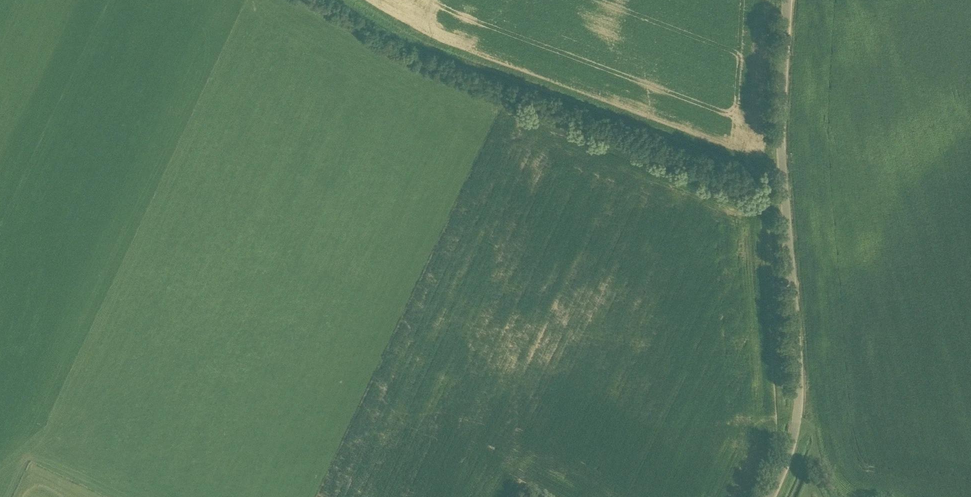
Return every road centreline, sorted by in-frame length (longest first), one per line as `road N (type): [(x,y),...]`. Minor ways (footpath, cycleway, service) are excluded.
road 1 (unclassified): [(773,496),(801,403),(782,140),(790,0)]

